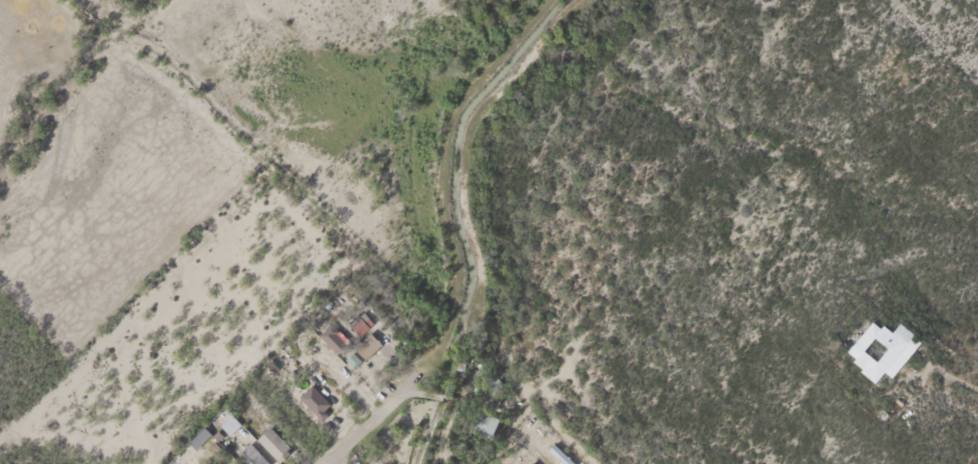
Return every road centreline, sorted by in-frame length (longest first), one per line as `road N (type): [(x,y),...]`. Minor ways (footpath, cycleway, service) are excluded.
road 1 (residential): [(329,463),(428,368)]

